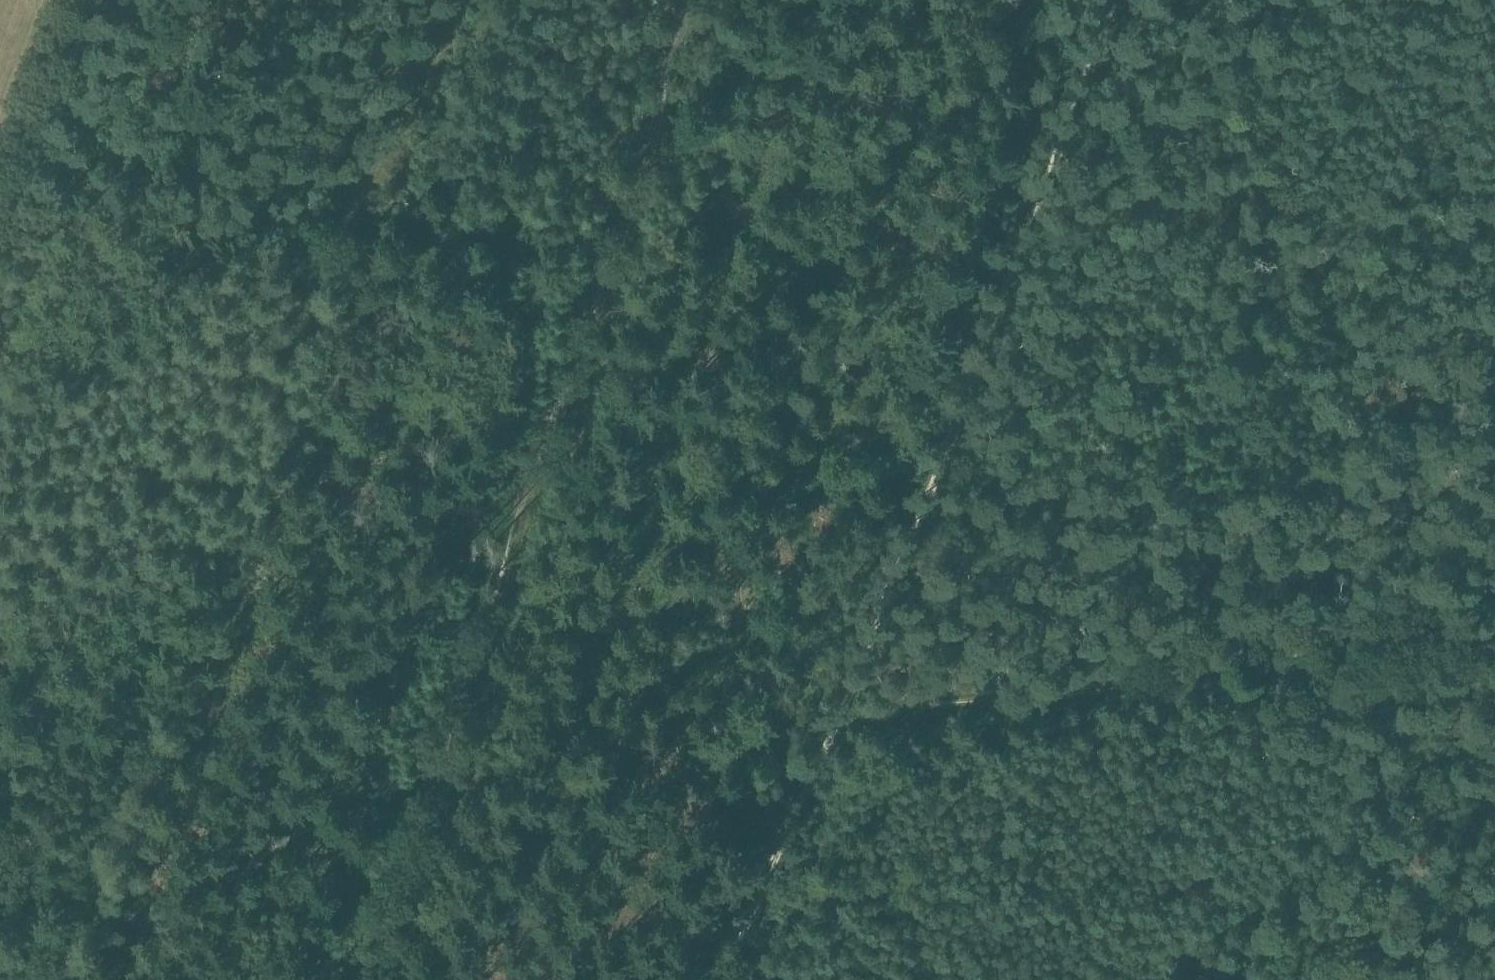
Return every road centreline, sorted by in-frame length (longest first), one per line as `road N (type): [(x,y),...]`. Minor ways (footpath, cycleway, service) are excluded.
road 1 (track): [(1100,0),(834,702),(689,979)]
road 2 (track): [(468,0),(441,68),(298,333),(59,979)]
road 3 (track): [(1494,576),(834,702)]

